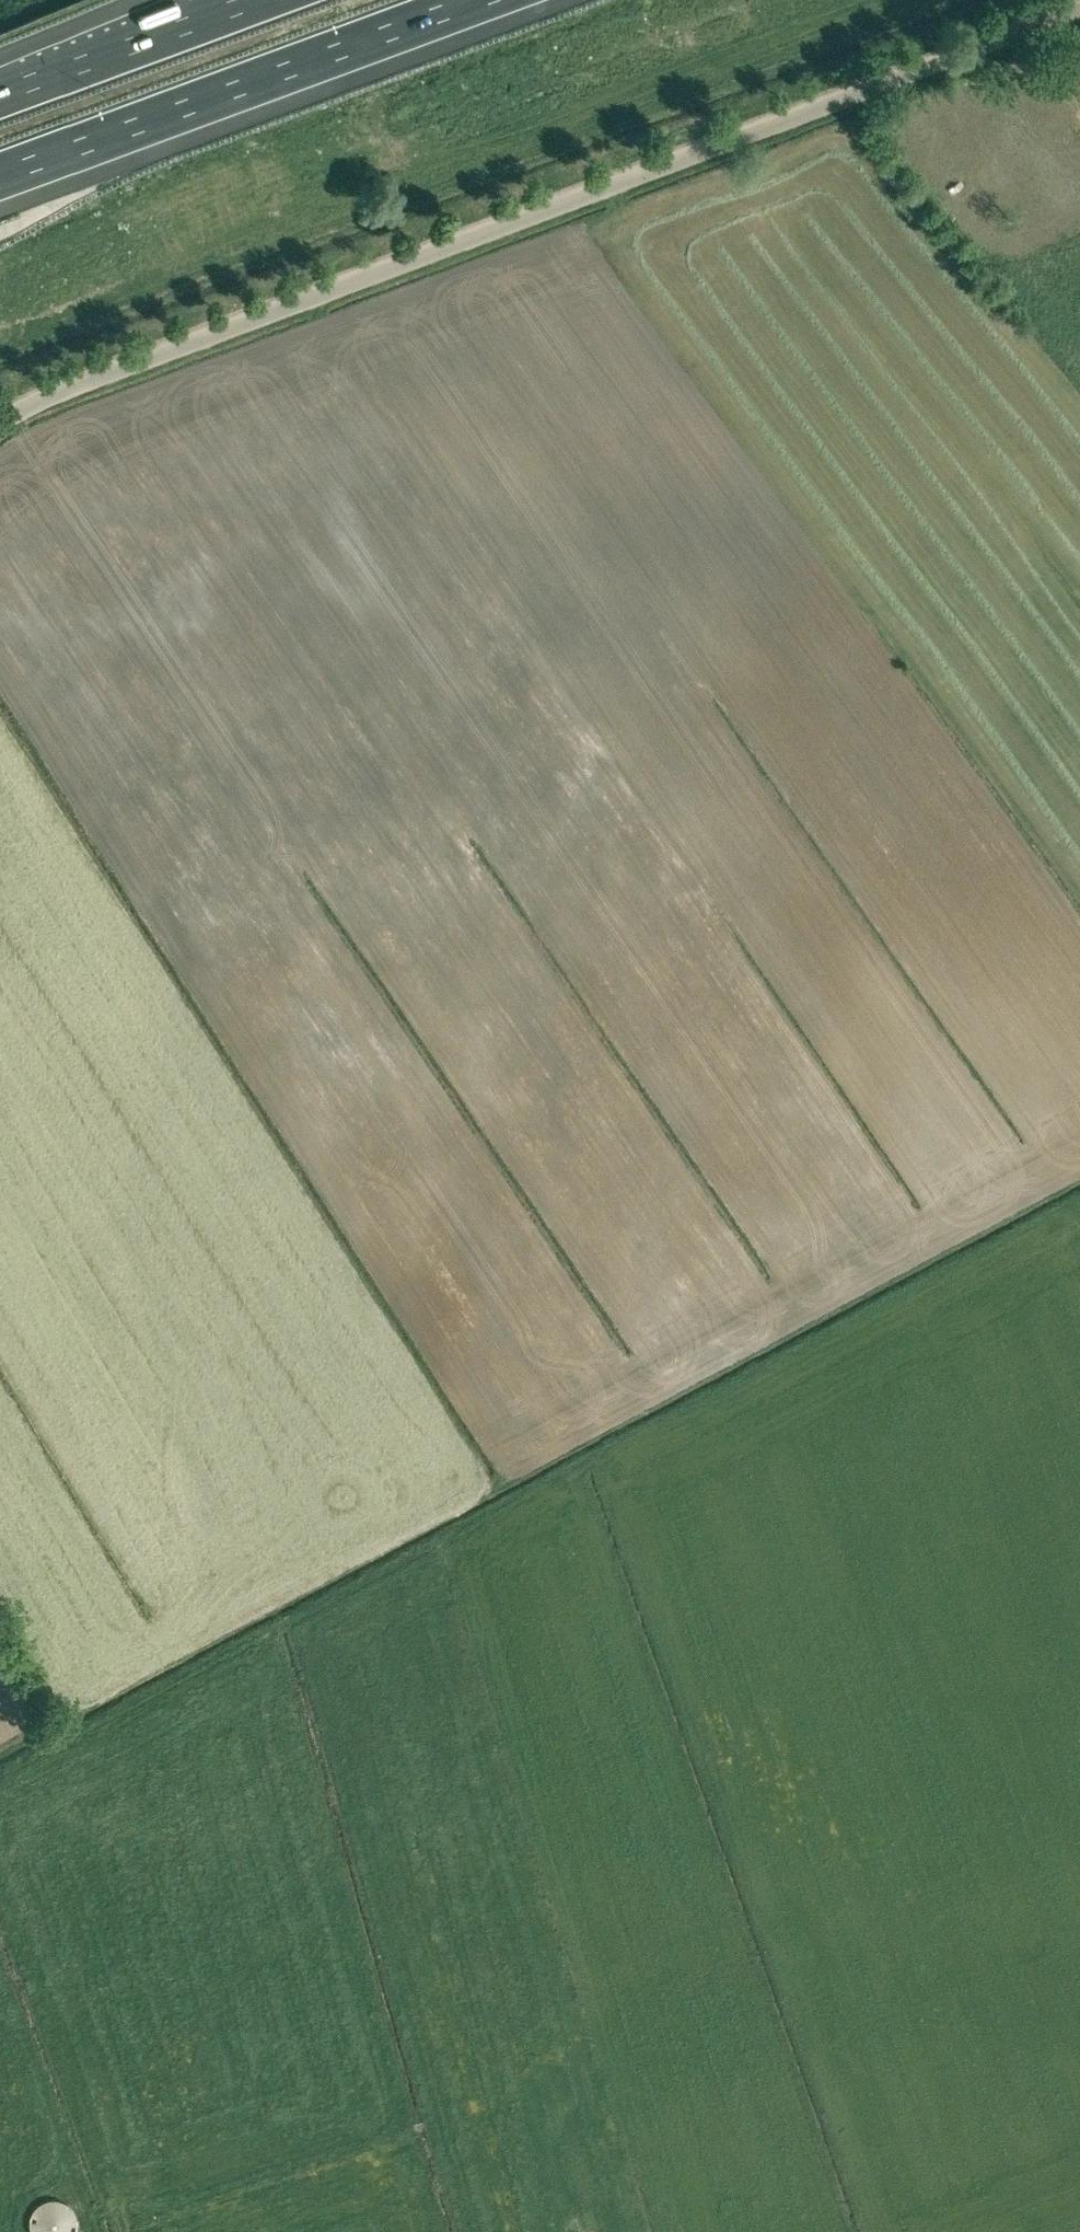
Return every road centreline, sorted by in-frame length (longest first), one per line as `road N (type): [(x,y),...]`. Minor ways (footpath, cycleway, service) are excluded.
road 1 (unclassified): [(0,425),(52,395),(209,334),(1079,10)]
road 2 (motorway): [(0,176),(475,0)]
road 3 (motorway): [(253,0),(0,93)]

